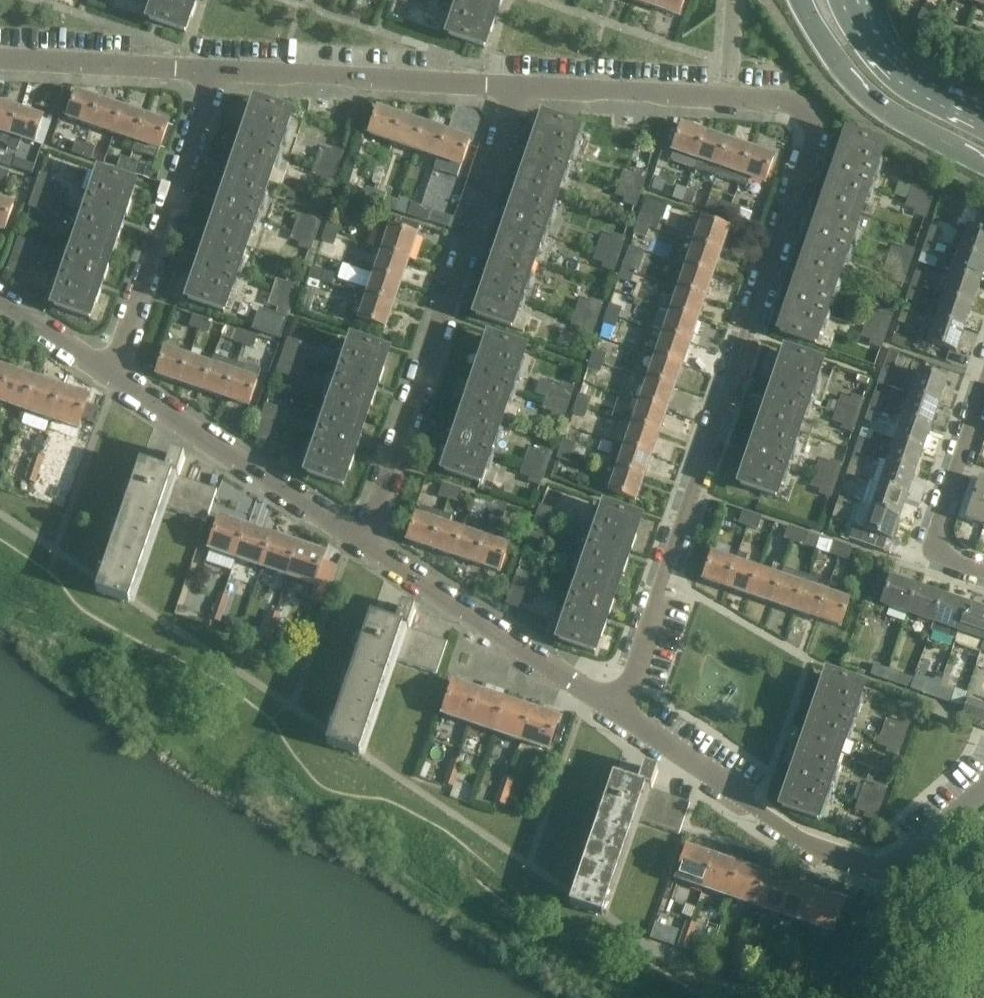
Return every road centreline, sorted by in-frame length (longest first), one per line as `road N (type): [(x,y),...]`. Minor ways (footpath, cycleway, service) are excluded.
road 1 (residential): [(621,709),(818,122),(797,104),(523,89)]
road 2 (residential): [(368,545),(523,89)]
road 3 (residential): [(217,74),(111,377)]
road 4 (residential): [(890,867),(819,852),(621,709)]
road 5 (residential): [(368,545),(111,377)]
road 6 (residential): [(523,89),(217,74)]
road 7 (residential): [(621,709),(368,545)]
road 8 (primary): [(805,0),(838,68),(860,90),(983,165)]
road 9 (residential): [(983,574),(937,559),(932,540),(983,390)]
road 10 (residential): [(217,74),(0,61)]
road 11 (primary): [(983,124),(894,67),(867,32),(857,0)]
road 12 (residential): [(111,377),(0,302)]

